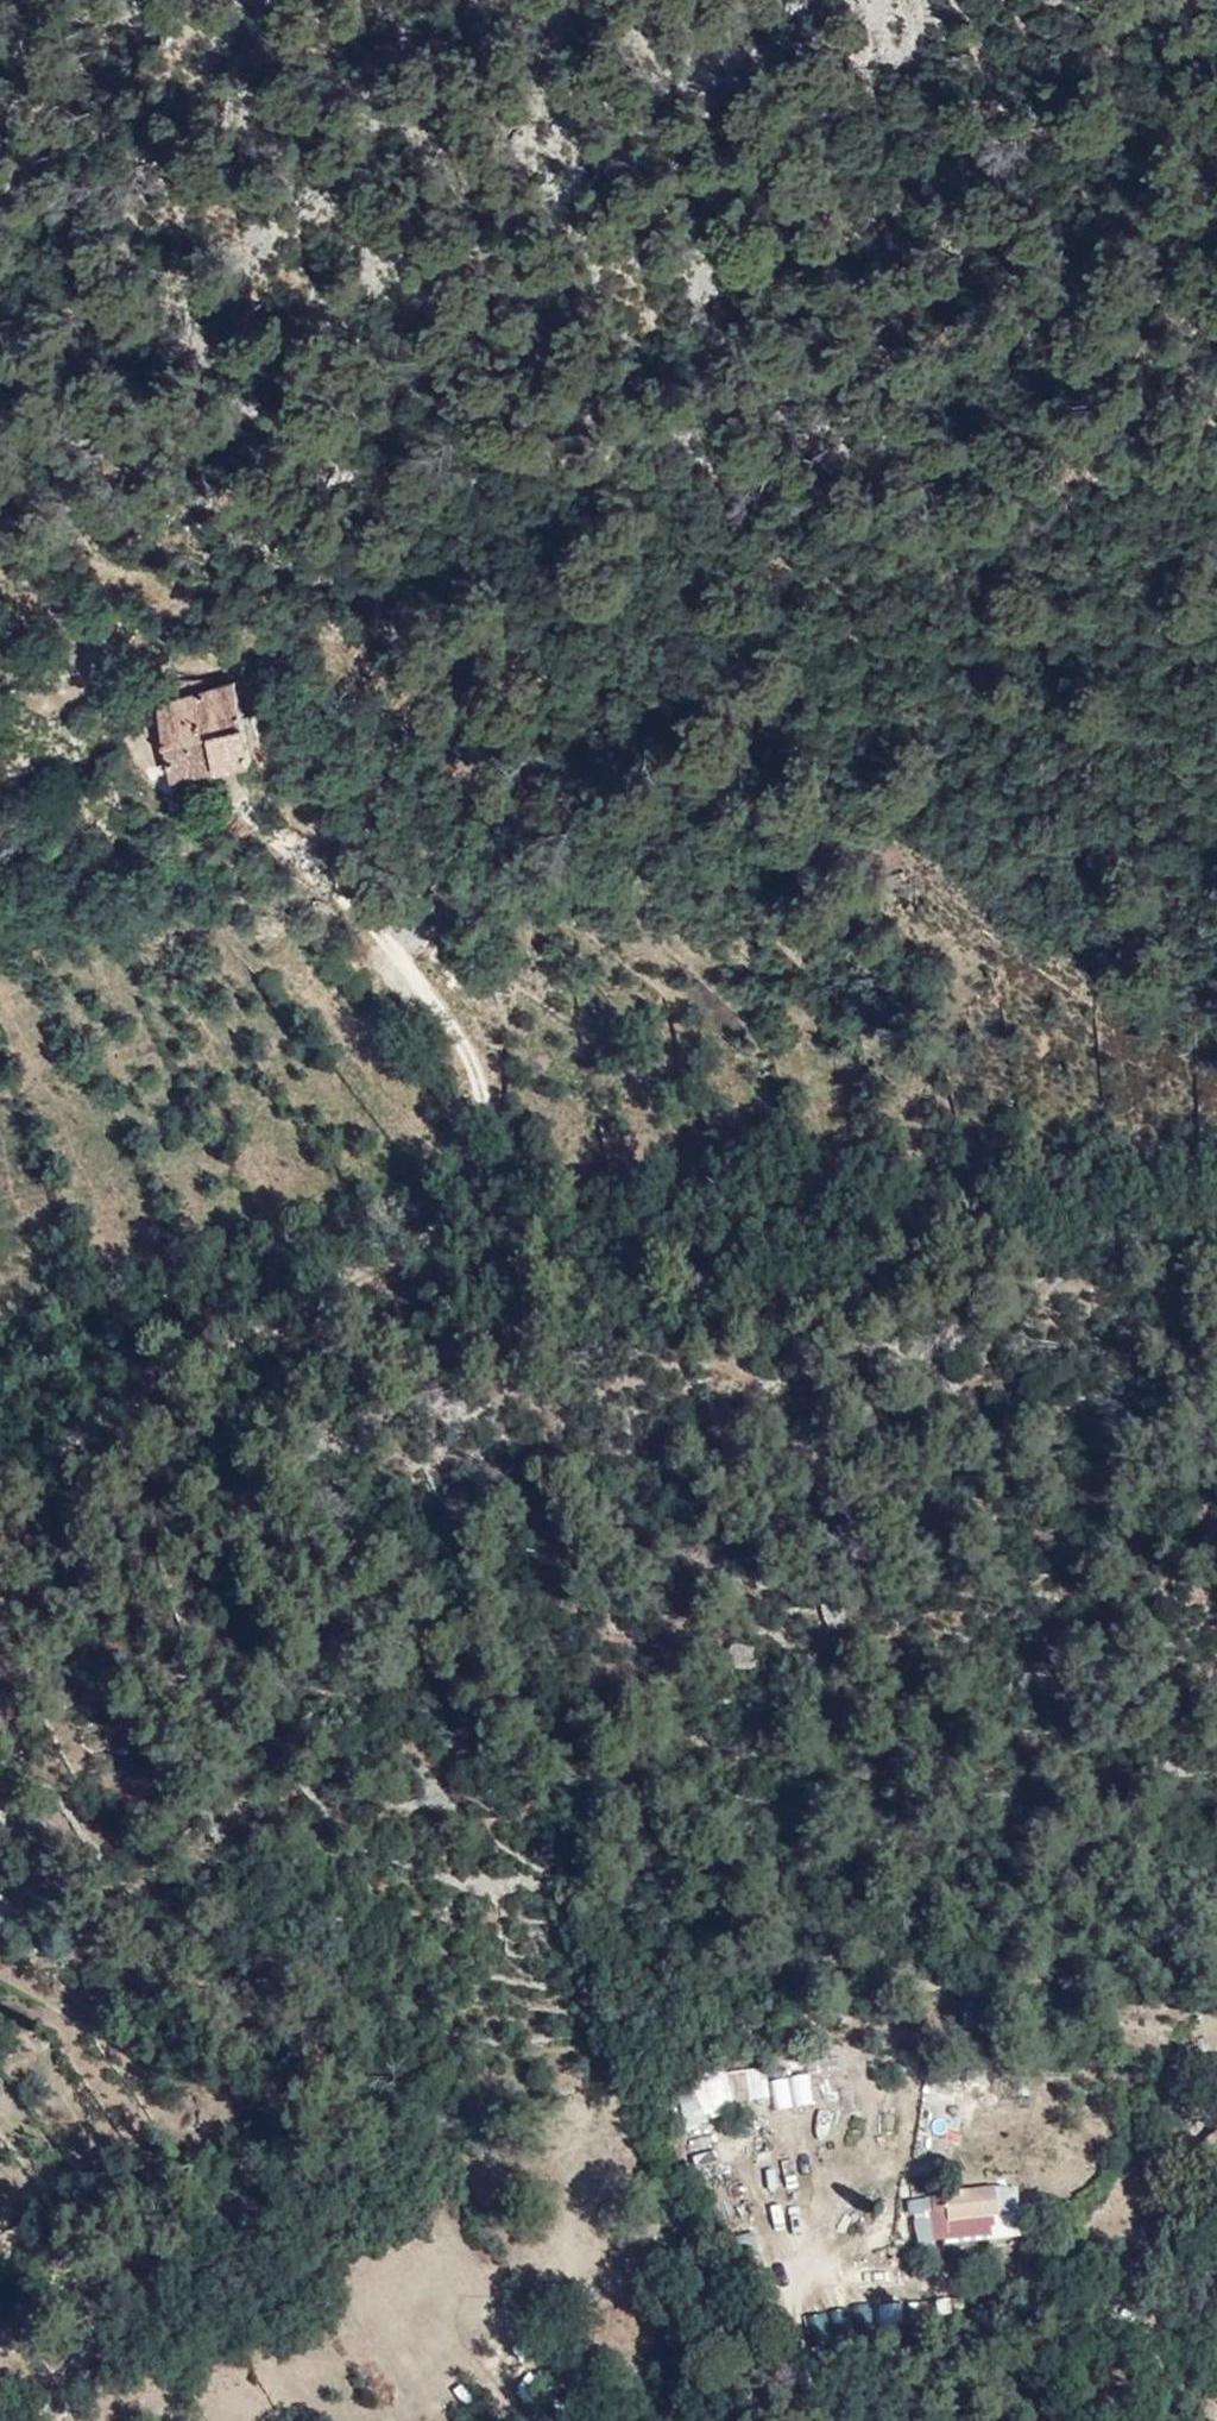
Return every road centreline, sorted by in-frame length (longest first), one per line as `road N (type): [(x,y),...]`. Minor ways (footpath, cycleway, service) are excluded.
road 1 (track): [(0,1489),(336,1312),(474,1193),(483,1077),(424,971),(264,832)]

